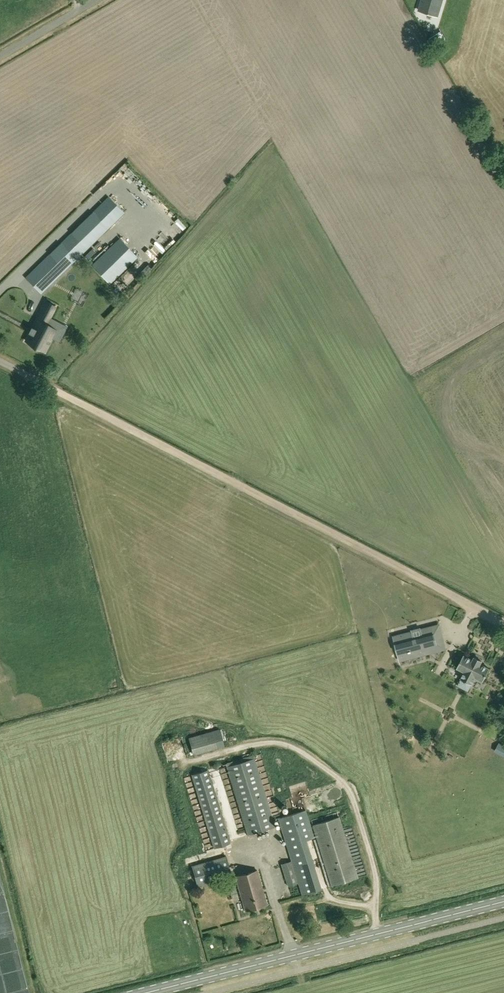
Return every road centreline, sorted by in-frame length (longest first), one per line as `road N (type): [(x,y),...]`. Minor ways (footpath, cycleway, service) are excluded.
road 1 (track): [(503,622),(13,369)]
road 2 (secondary): [(147,992),(503,902)]

